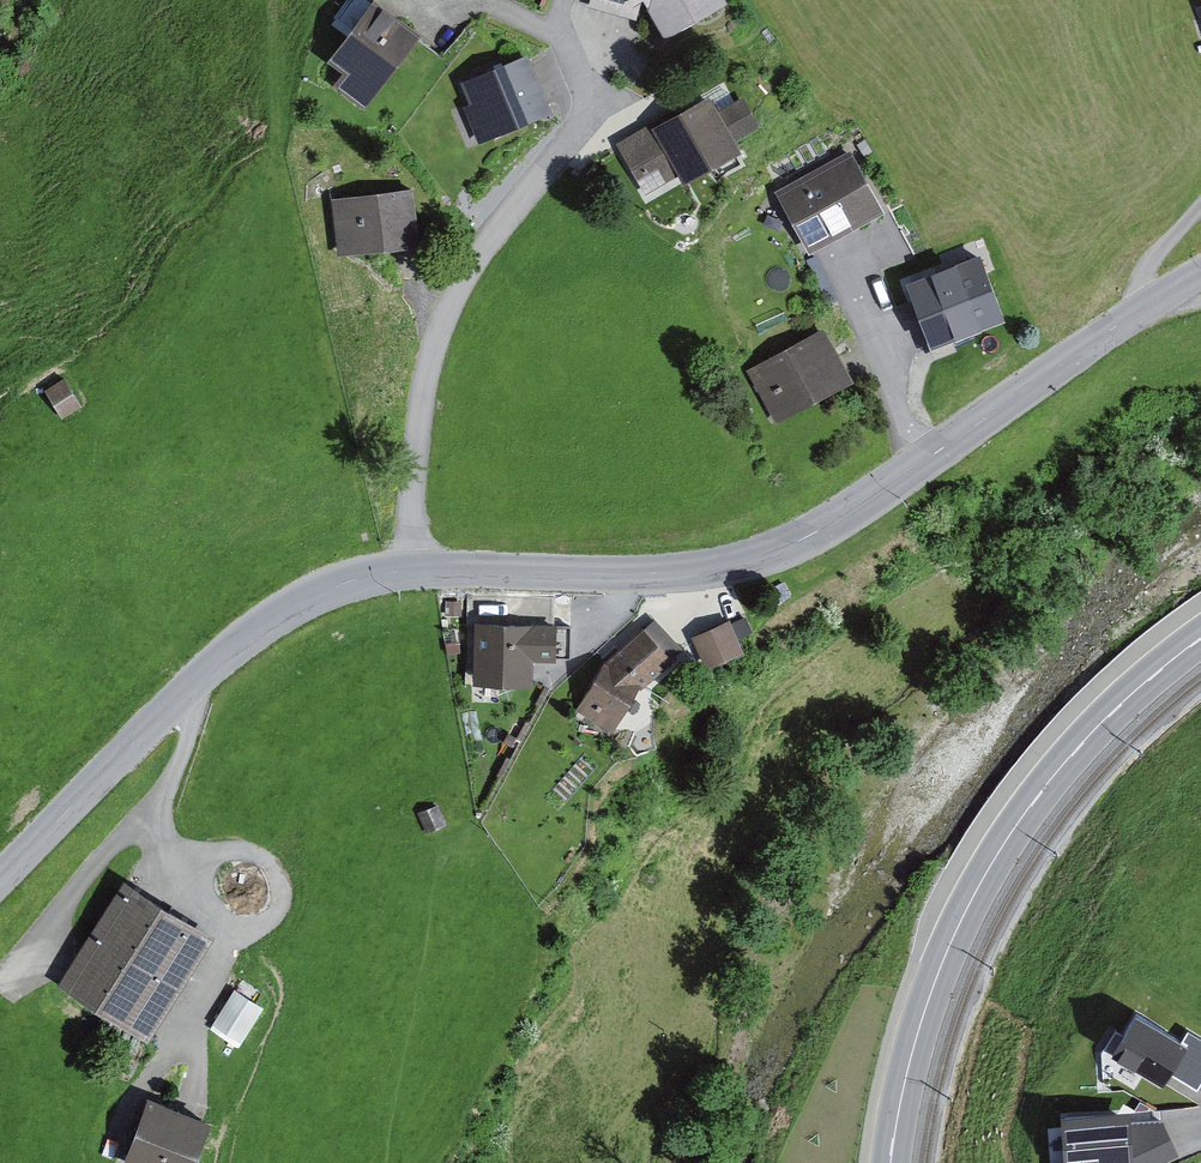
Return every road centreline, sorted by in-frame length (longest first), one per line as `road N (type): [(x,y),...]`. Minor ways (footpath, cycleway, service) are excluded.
road 1 (residential): [(407,573),(628,572),(779,549),(870,498),(1200,275)]
road 2 (secondary): [(1200,638),(1091,734),(992,864),(920,1020),(890,1162)]
road 3 (residential): [(565,0),(562,20),(585,85),(585,117),(478,260),(441,333),(421,425),(407,573)]
road 4 (residential): [(0,879),(180,694),(268,619),(330,588),(407,573)]
road 5 (track): [(856,308),(892,373),(916,465)]
road 6 (track): [(560,678),(611,623),(628,572)]

